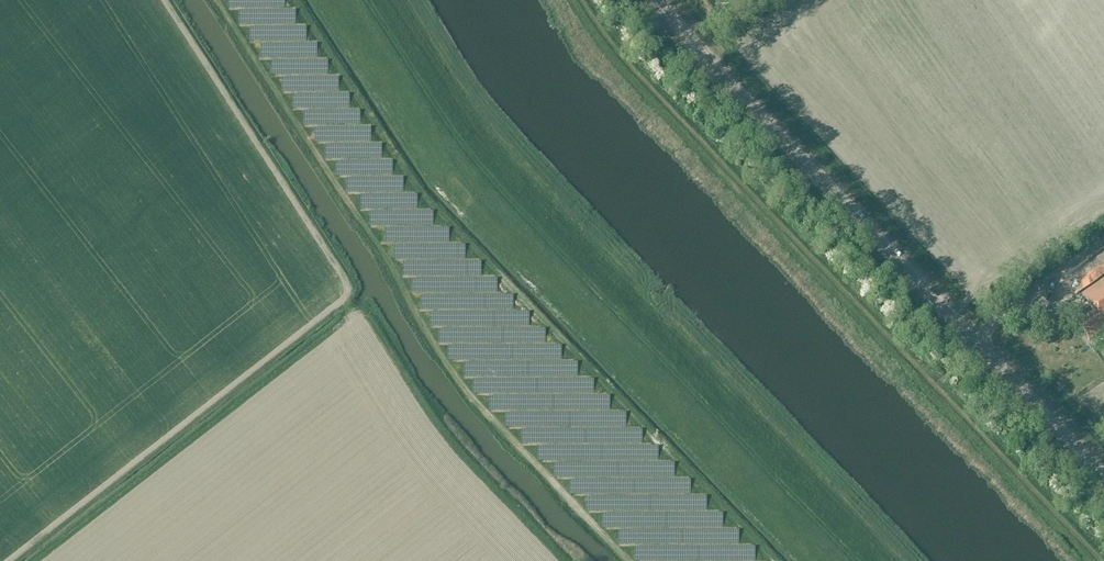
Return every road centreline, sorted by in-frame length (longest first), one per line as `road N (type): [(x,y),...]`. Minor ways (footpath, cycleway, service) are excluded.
road 1 (secondary): [(1103,481),(658,0)]

